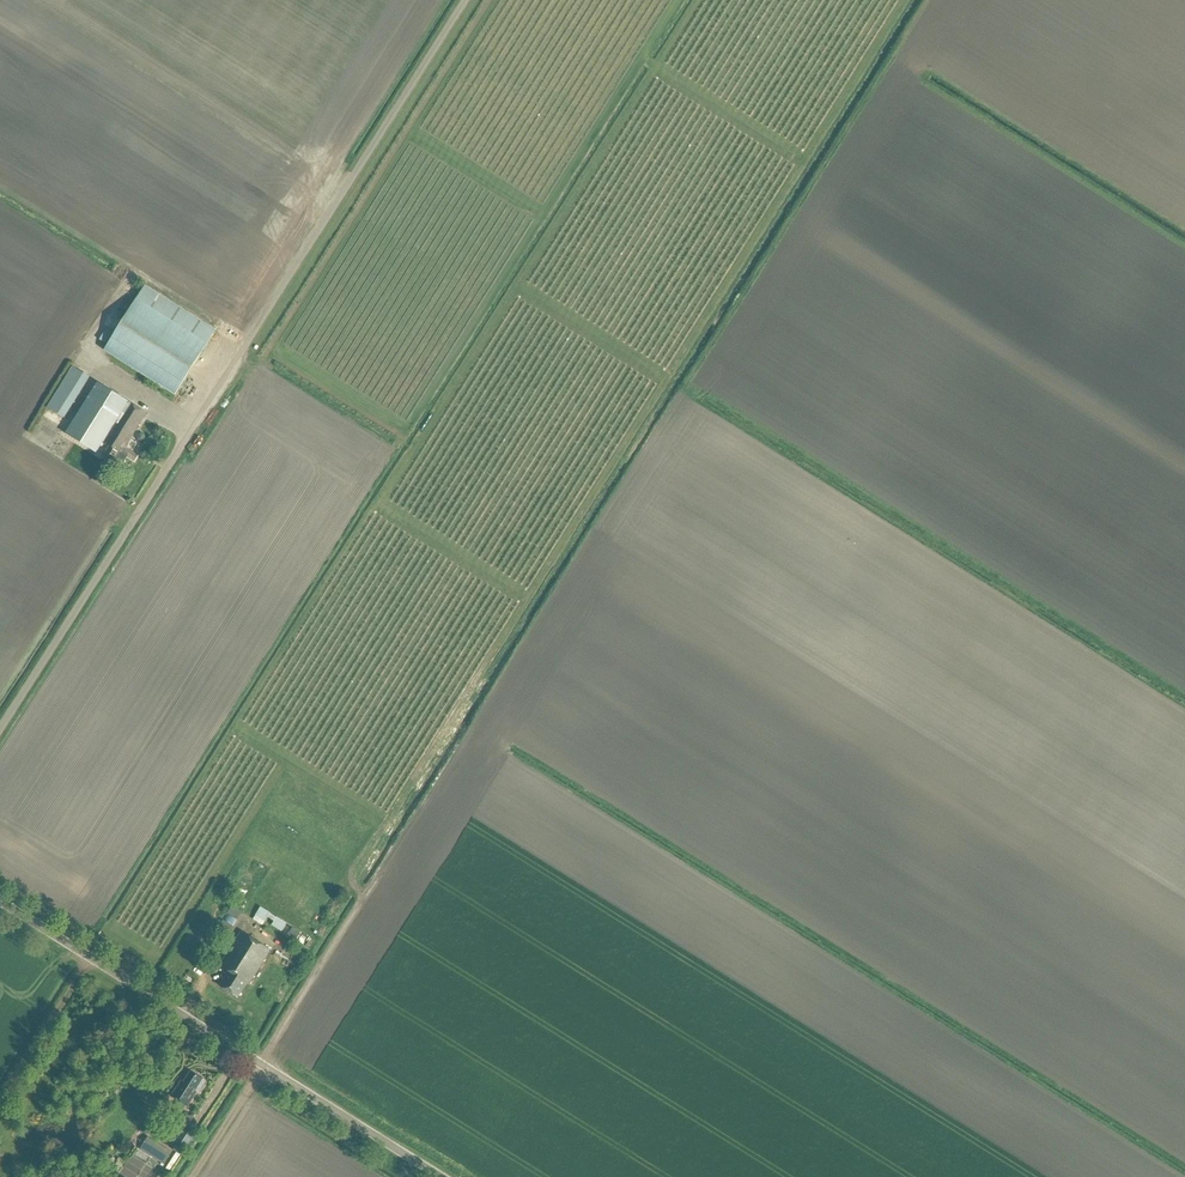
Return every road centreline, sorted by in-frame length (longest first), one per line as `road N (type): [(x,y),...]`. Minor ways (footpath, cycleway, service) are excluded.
road 1 (unclassified): [(0,729),(465,0)]
road 2 (unclassified): [(263,1065),(0,900)]
road 3 (unclassified): [(263,1065),(442,1176)]
road 4 (track): [(263,1065),(192,1176)]

